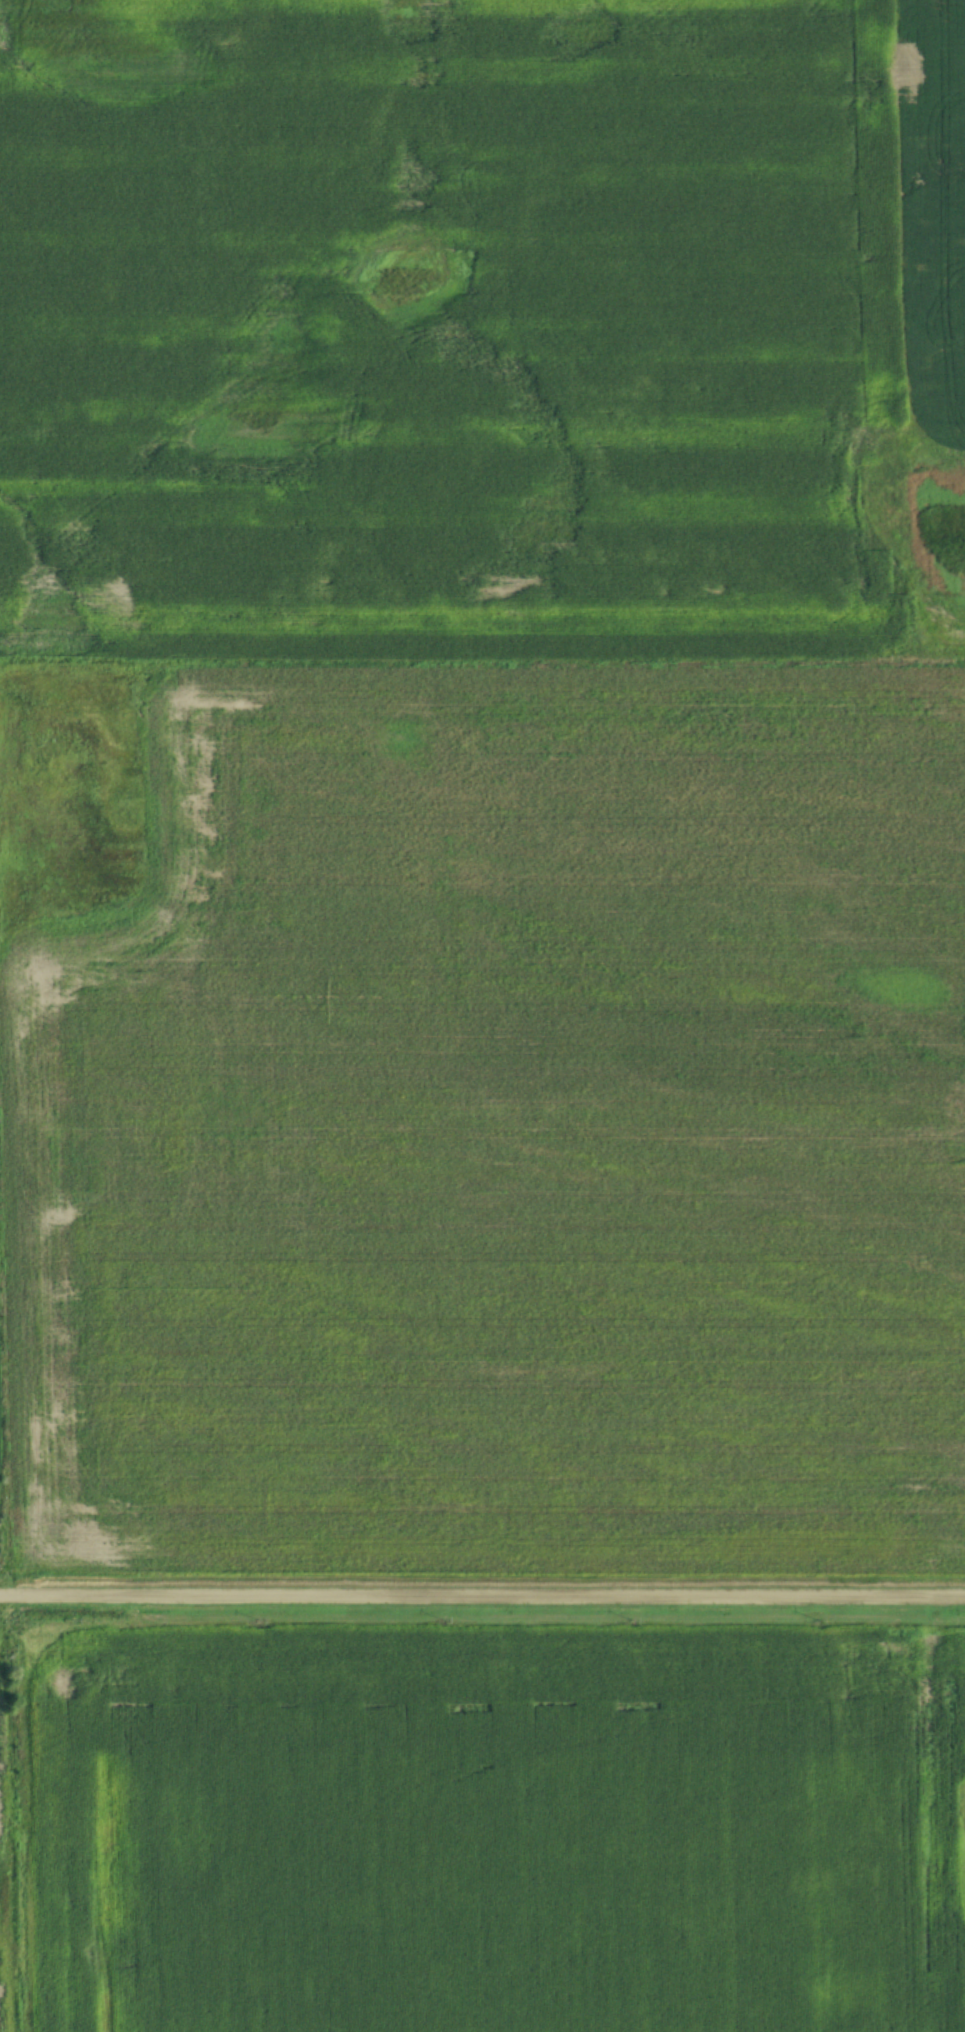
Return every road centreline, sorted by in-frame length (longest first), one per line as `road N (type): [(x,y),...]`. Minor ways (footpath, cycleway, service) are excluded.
road 1 (residential): [(964,1595),(0,1594)]

